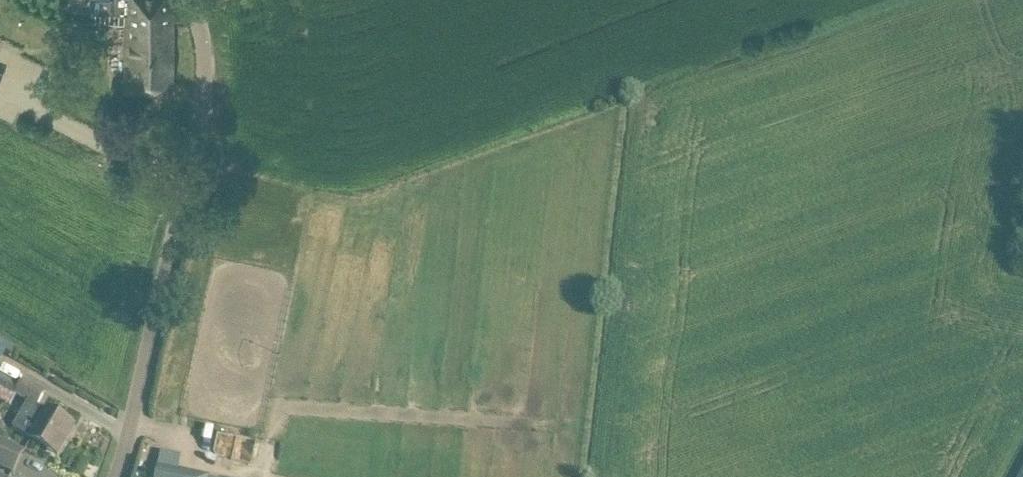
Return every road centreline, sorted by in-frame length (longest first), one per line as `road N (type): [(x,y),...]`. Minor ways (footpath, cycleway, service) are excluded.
road 1 (unclassified): [(110,476),(130,428),(203,108),(205,60),(188,0)]

